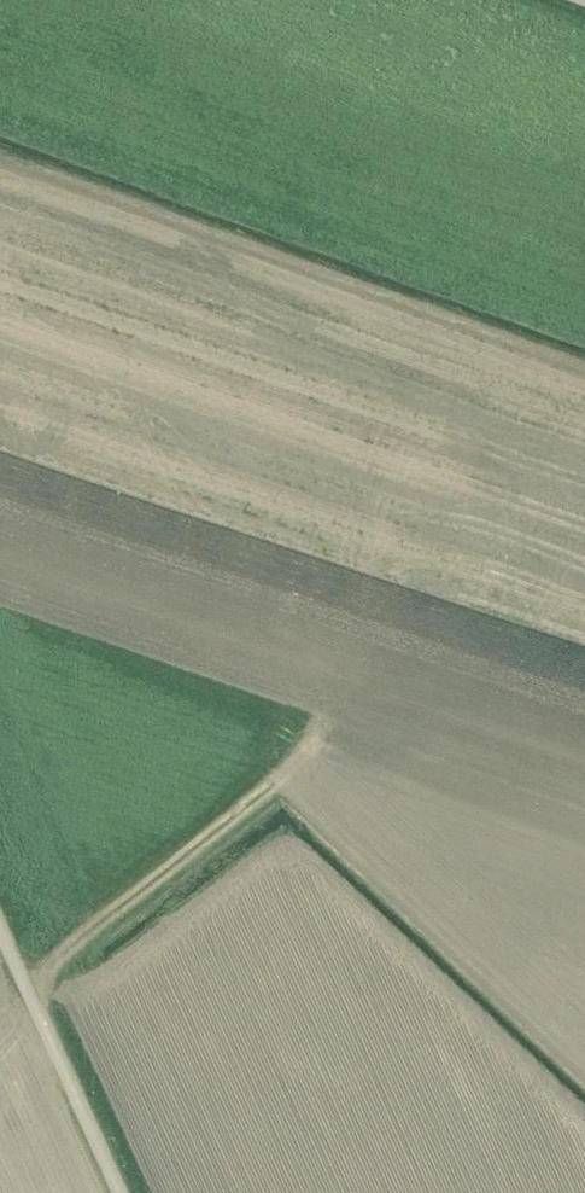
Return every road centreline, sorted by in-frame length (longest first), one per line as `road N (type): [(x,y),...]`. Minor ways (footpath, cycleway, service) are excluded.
road 1 (unclassified): [(119,1192),(0,928)]

